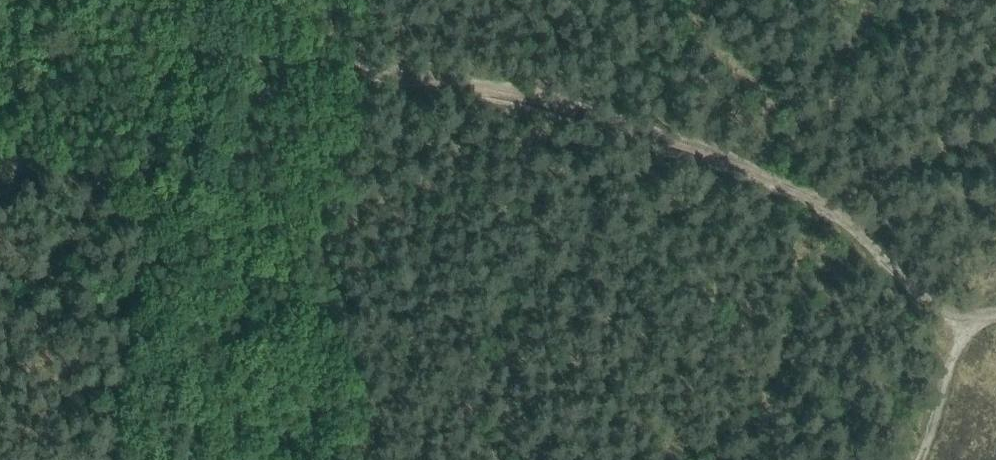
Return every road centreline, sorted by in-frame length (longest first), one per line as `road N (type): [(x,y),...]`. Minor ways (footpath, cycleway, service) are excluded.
road 1 (track): [(941,310),(817,201),(719,165),(508,105),(269,60),(167,51)]
road 2 (track): [(174,0),(109,459)]
road 3 (track): [(941,310),(919,437),(904,459)]
road 4 (track): [(0,152),(145,188)]

